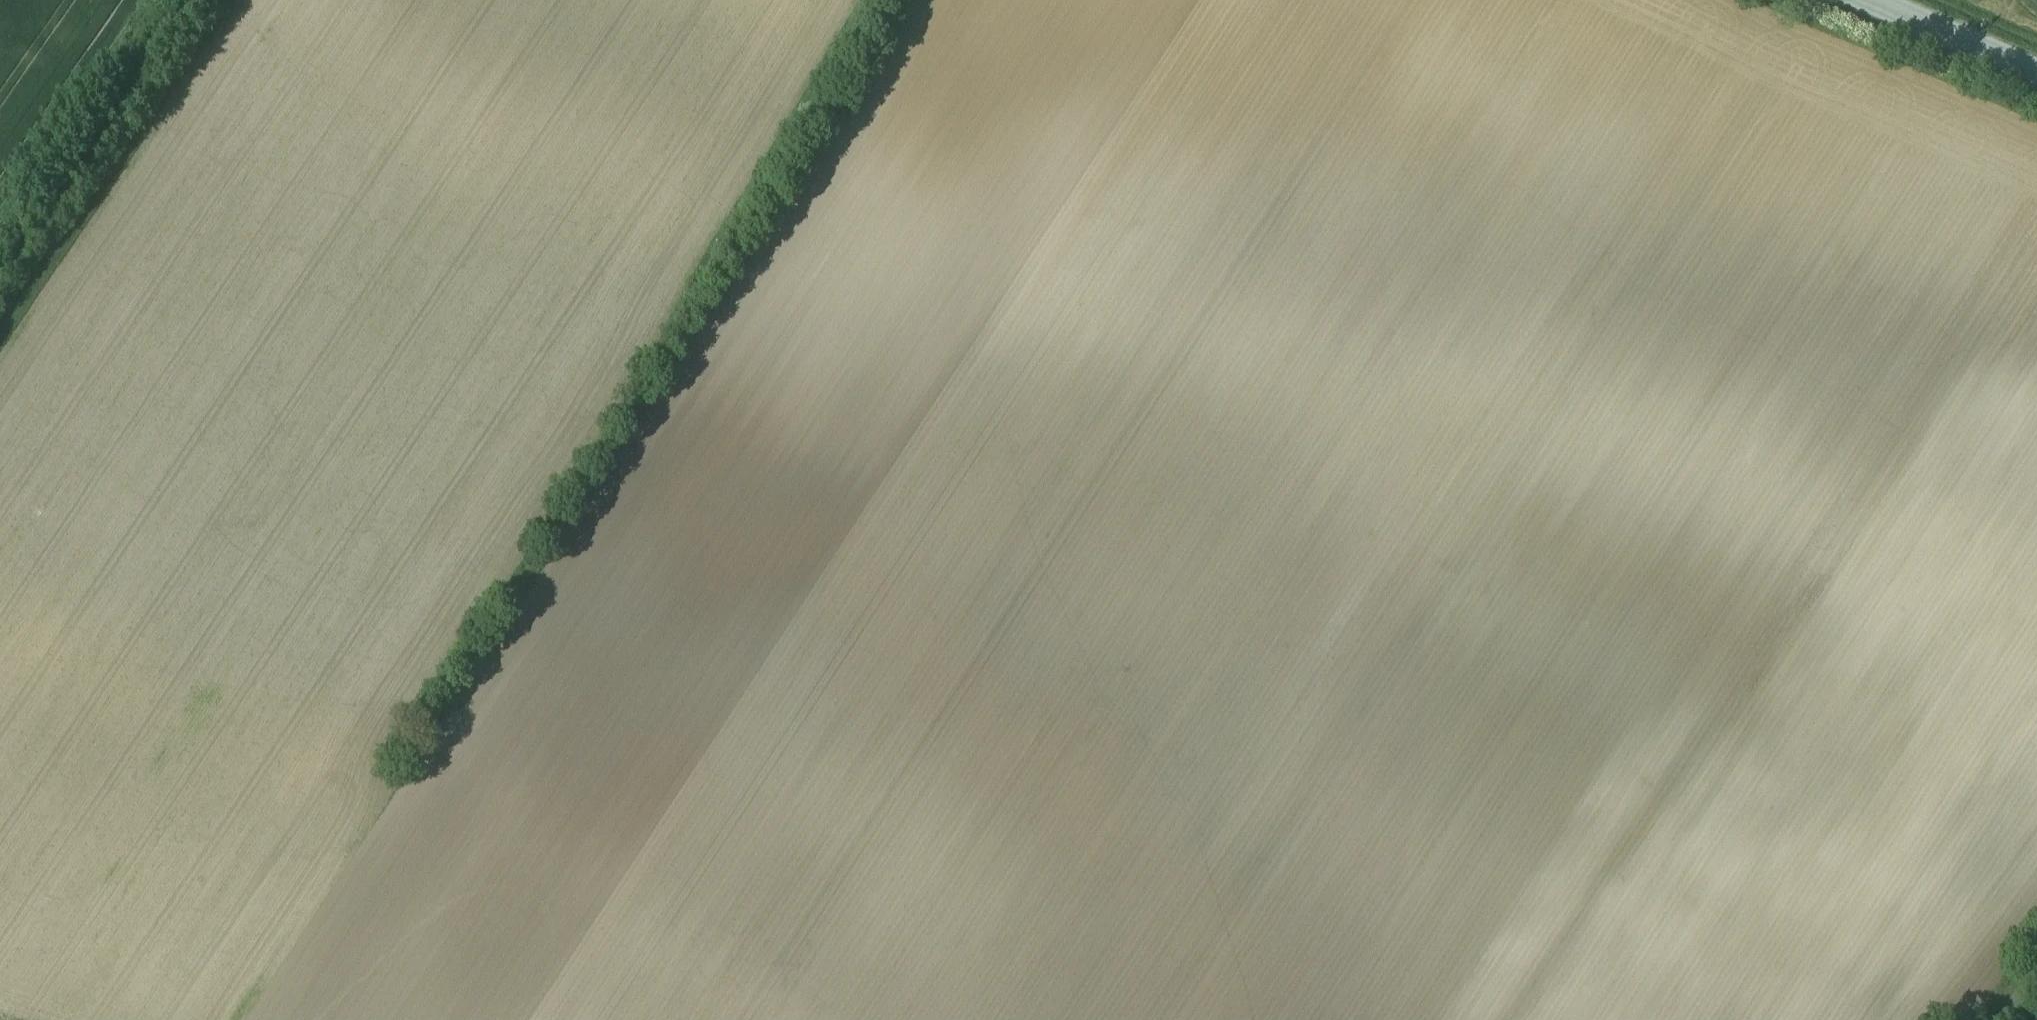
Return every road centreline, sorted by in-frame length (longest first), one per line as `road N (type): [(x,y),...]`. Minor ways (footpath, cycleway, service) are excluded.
road 1 (secondary): [(1868,0),(2036,73)]
road 2 (residential): [(2036,891),(1937,1019)]

